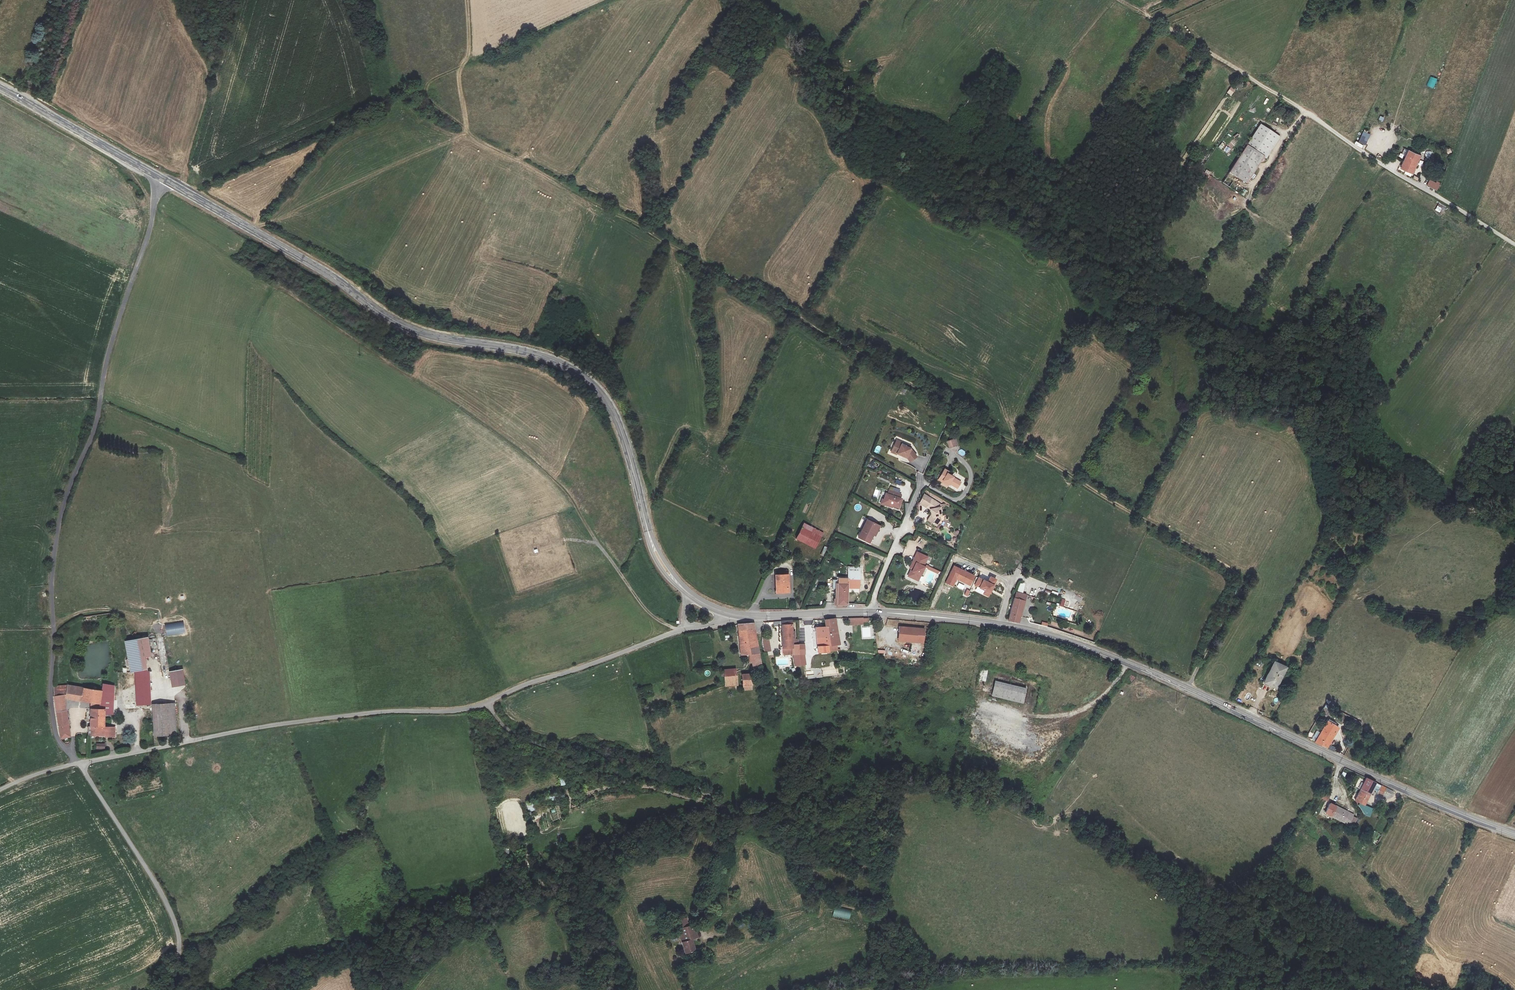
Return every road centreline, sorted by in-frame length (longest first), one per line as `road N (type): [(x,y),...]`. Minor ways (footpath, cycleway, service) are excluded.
road 1 (track): [(1187,689),(1240,590),(1234,571),(474,135),(424,96),(431,81),(467,58),(468,0)]
road 2 (tertiary): [(730,614),(688,593),(663,566),(616,418),(581,374),(547,358),(409,329),(162,179)]
road 3 (tertiary): [(1514,835),(1092,649),(988,622),(870,612)]
road 4 (unclassified): [(730,614),(474,707),(261,727),(79,762)]
road 5 (unclassified): [(162,179),(110,343),(98,414),(58,528),(50,696),(58,741),(79,762)]
road 6 (track): [(598,544),(572,496),(539,464),(280,287)]
road 7 (track): [(700,936),(693,916),(718,819),(706,793),(533,743),(510,733),(488,703)]
road 8 (track): [(1148,16),(1368,155)]
road 9 (unclassified): [(79,762),(176,926),(178,959),(157,989)]
road 10 (track): [(180,942),(235,923),(306,861),(366,843)]
road 11 (tertiary): [(162,179),(0,88)]
road 12 (track): [(679,631),(650,614),(598,544),(566,540),(540,549)]
road 13 (unclassified): [(1514,245),(1368,155)]
road 14 (tertiary): [(870,612),(730,614)]
road 15 (track): [(570,798),(613,787),(695,799),(706,793)]
road 16 (residential): [(921,483),(870,612)]

